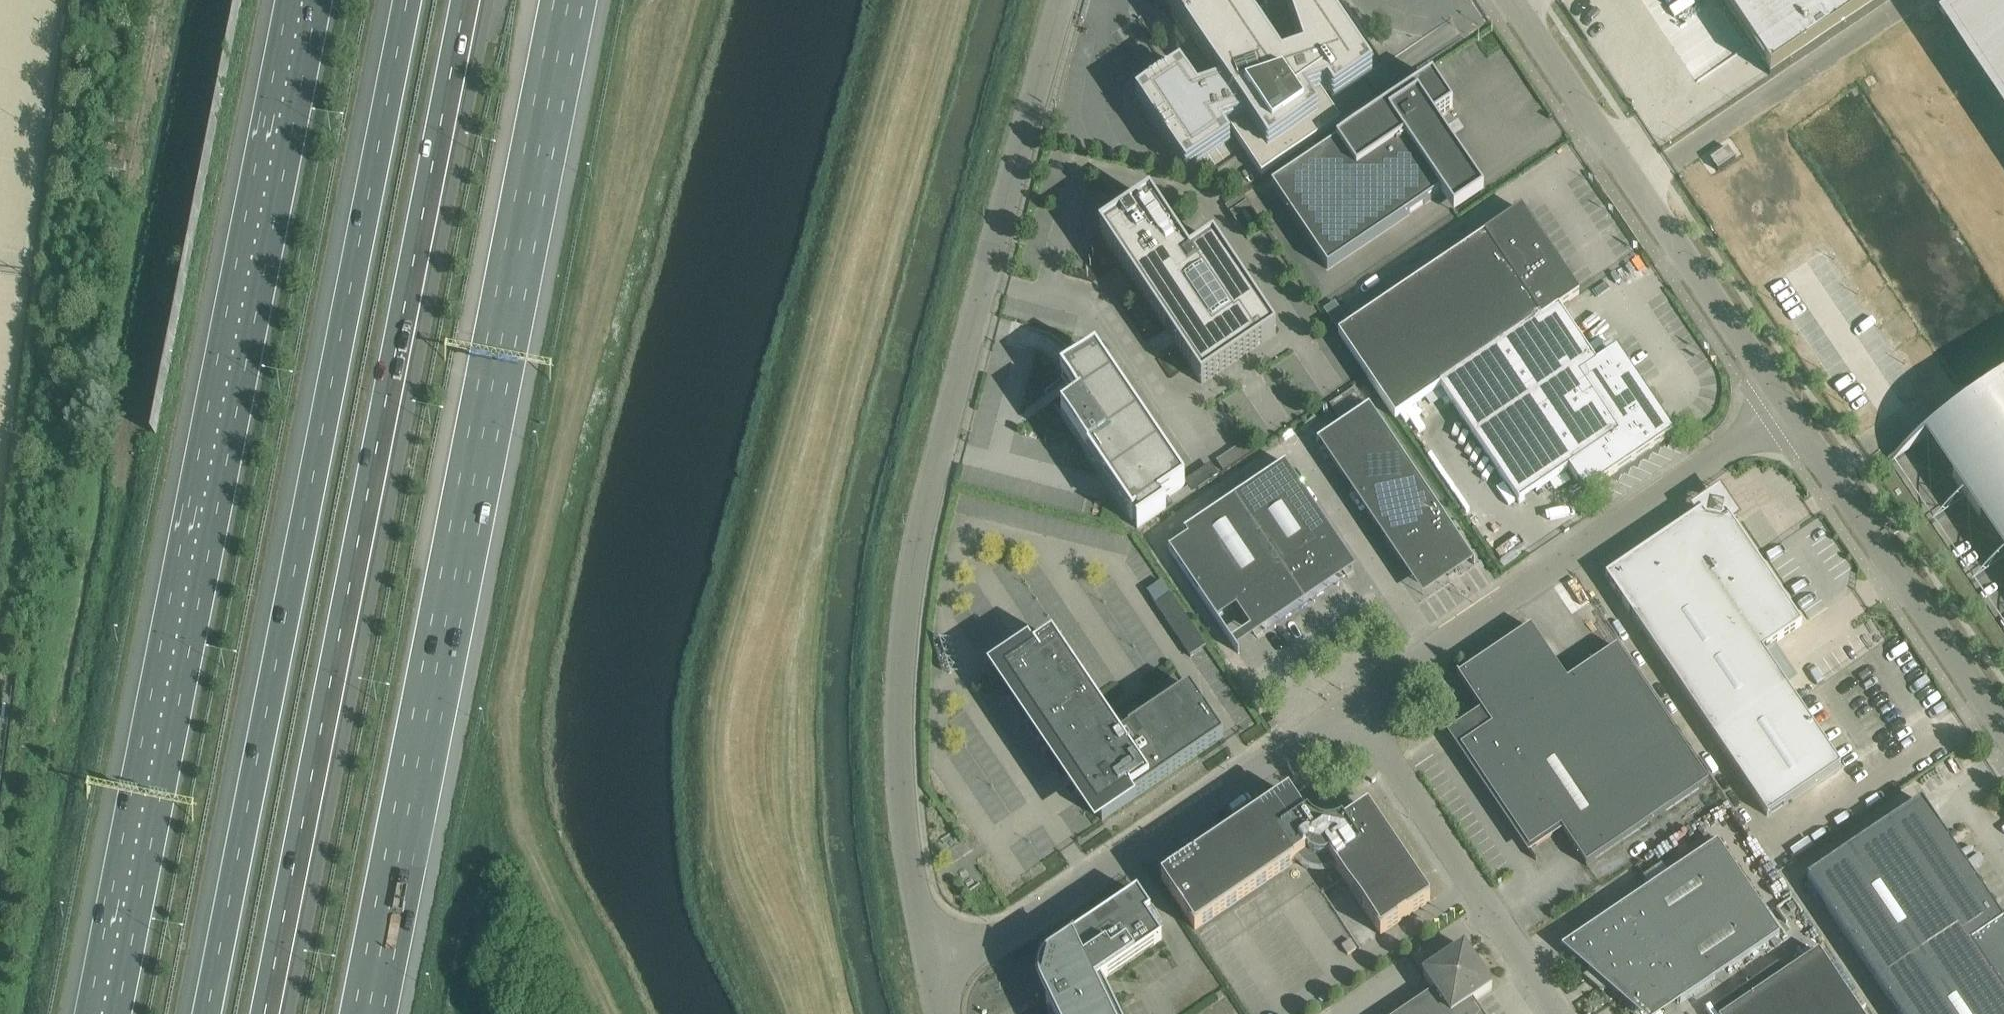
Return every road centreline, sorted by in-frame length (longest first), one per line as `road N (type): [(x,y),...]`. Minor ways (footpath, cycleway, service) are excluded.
road 1 (track): [(909,0),(718,692),(719,837),(793,1013)]
road 2 (motorway): [(407,0),(204,1013)]
road 3 (motorway): [(368,1013),(569,0)]
road 4 (motorway): [(267,1013),(468,0)]
road 5 (motorway): [(300,0),(104,1013)]
road 6 (unclassified): [(937,981),(914,878),(902,764),(904,641),(921,539),(1065,0)]
road 7 (unclassified): [(1350,707),(1790,415)]
road 8 (unclassified): [(1790,415),(1512,0)]
road 9 (unclassified): [(937,981),(1350,707)]
road 10 (unclassified): [(2003,731),(1790,415)]
road 11 (unclassified): [(1554,1013),(1350,707)]
road 12 (track): [(129,151),(157,0)]

